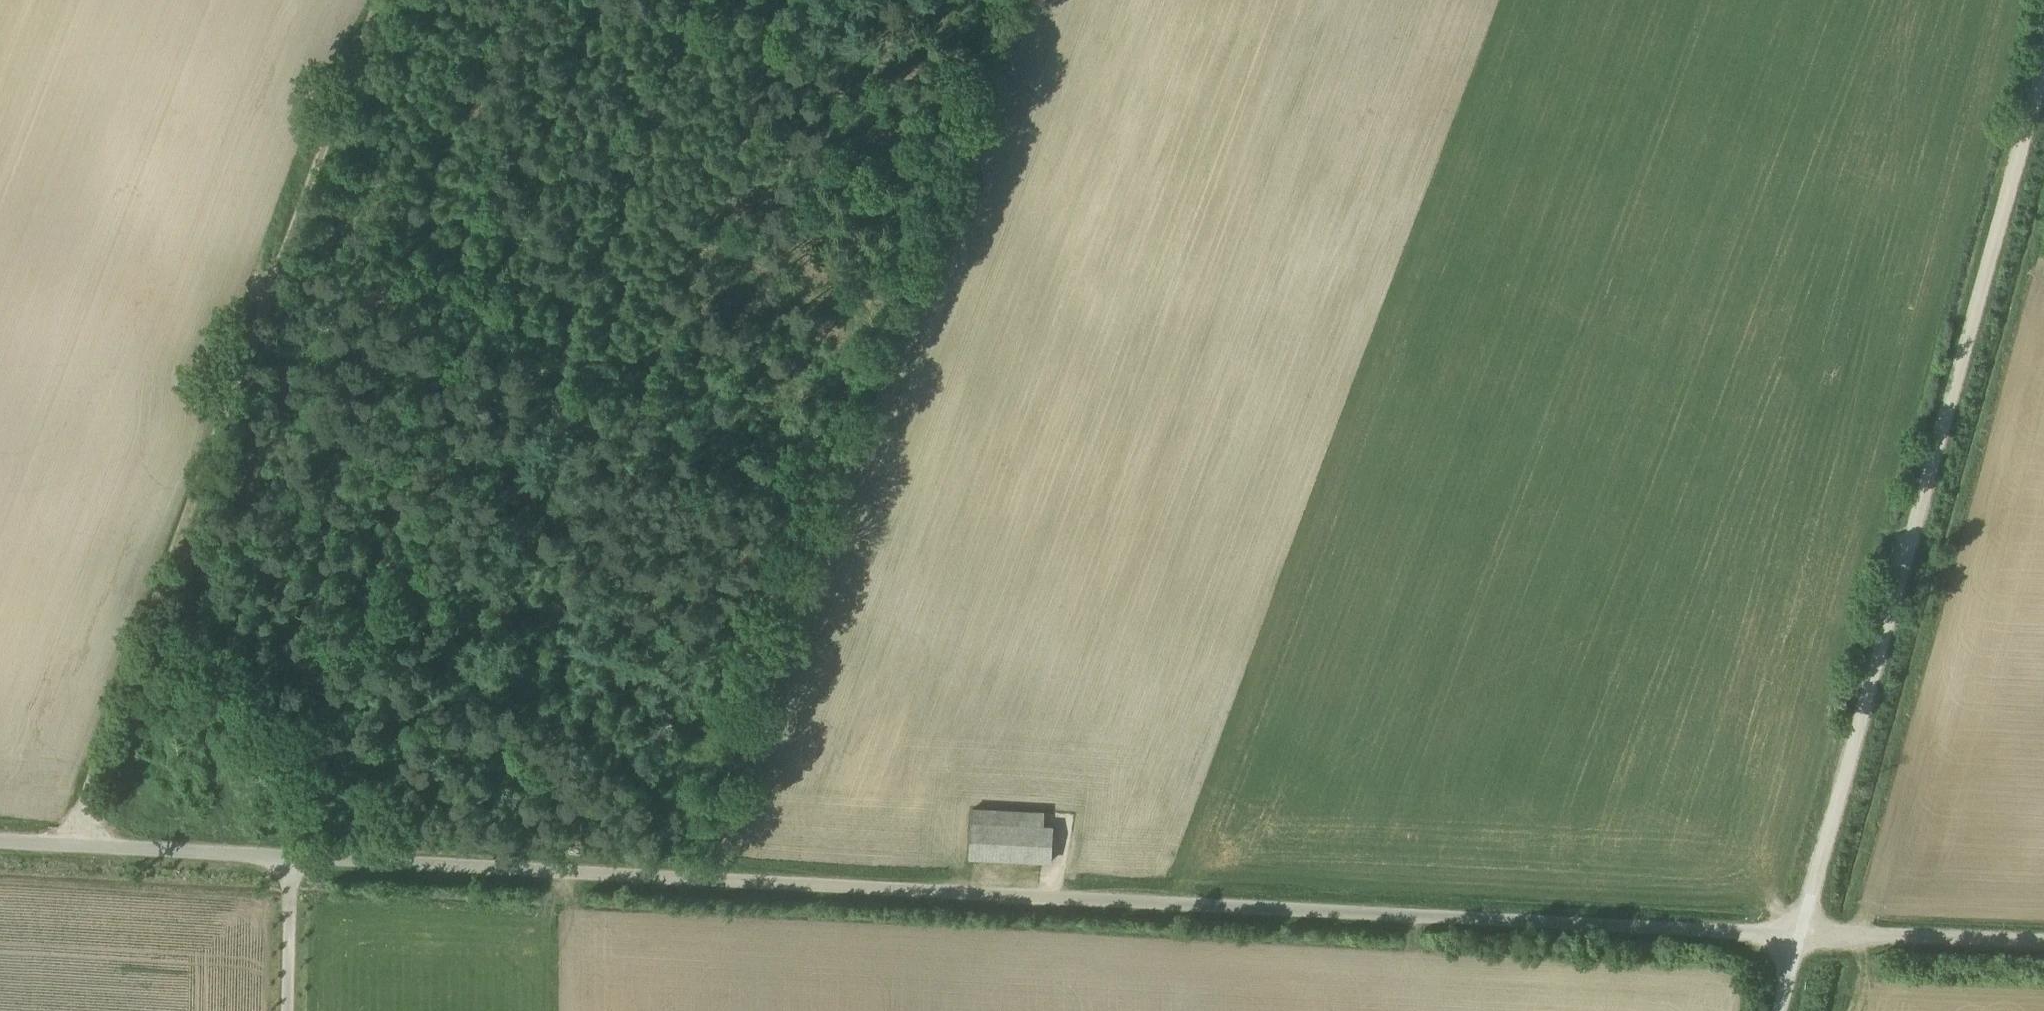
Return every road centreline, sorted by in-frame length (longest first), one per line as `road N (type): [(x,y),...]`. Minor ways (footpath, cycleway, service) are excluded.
road 1 (unclassified): [(1807,929),(0,844)]
road 2 (unclassified): [(2043,71),(1807,929)]
road 3 (unclassified): [(2043,938),(1807,929)]

